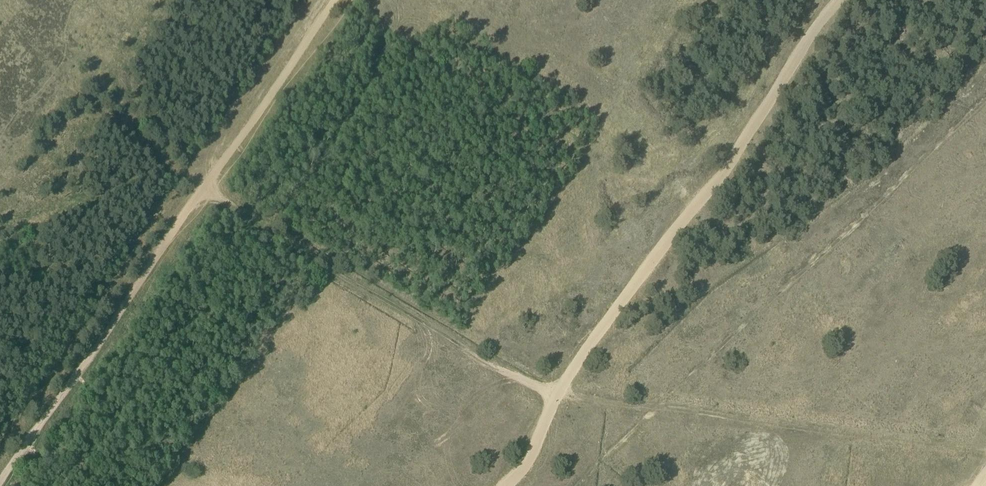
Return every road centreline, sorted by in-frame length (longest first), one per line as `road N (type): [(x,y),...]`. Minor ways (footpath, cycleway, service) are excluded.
road 1 (track): [(0,485),(333,0)]
road 2 (track): [(506,485),(533,452),(555,395),(202,188)]
road 3 (track): [(842,0),(555,395)]

